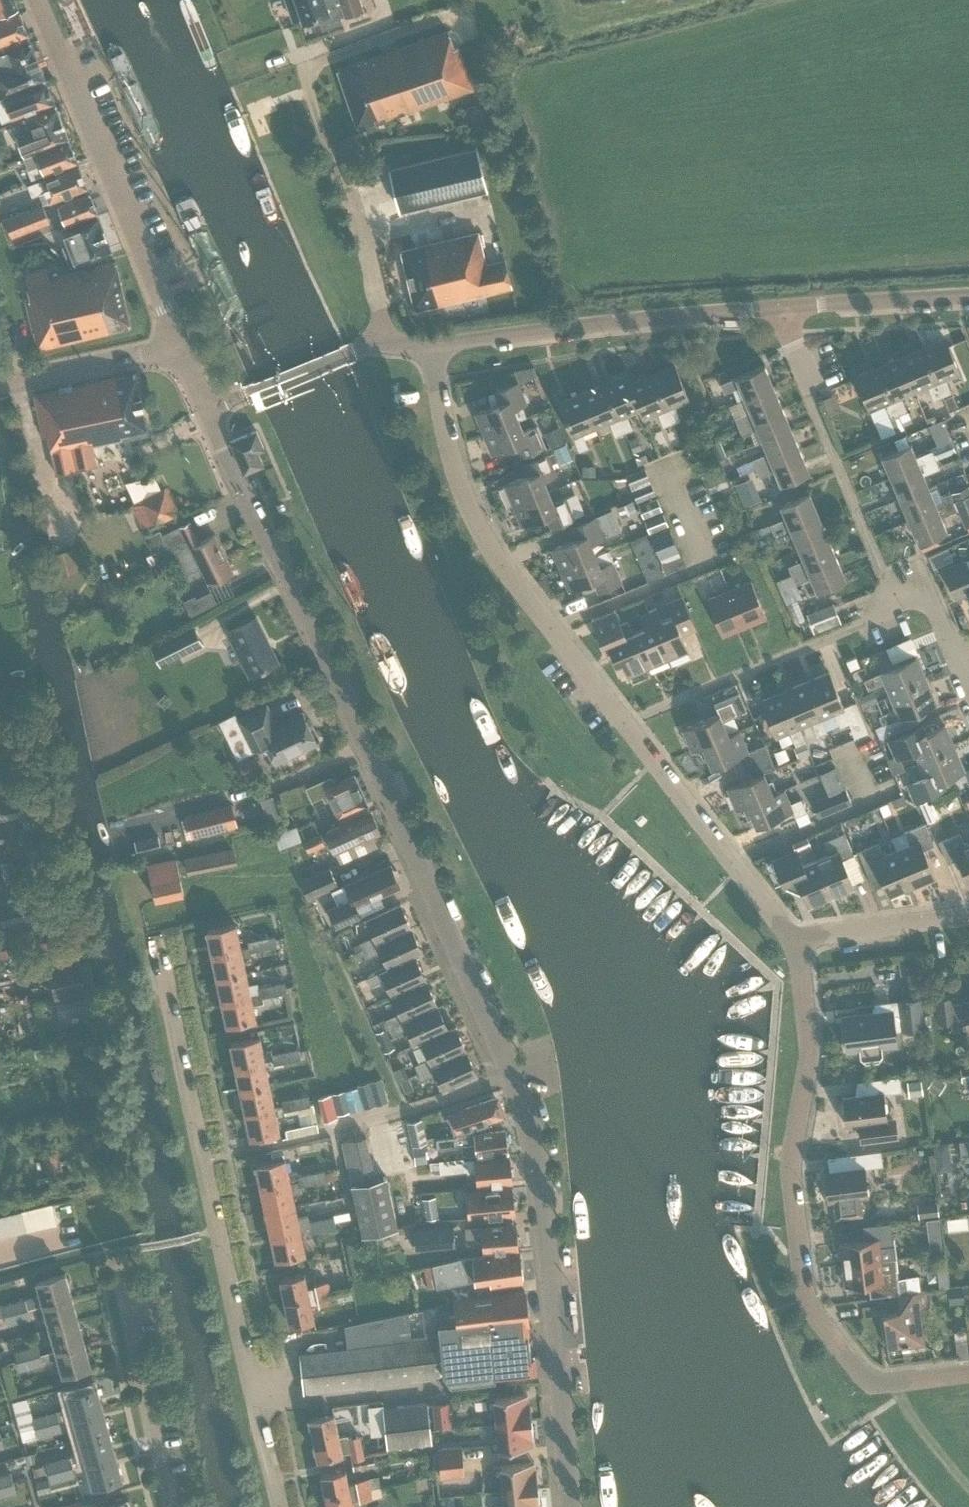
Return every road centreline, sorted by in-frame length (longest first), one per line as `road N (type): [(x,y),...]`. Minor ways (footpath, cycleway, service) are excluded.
road 1 (unclassified): [(572,1506),(539,1164),(525,1106),(333,669),(207,410)]
road 2 (residential): [(280,1506),(157,937)]
road 3 (residential): [(968,1374),(874,1386),(806,1299),(790,1170),(810,1056),(794,941)]
road 4 (residential): [(431,345),(445,439),(475,525),(626,727)]
road 5 (unclassified): [(179,346),(38,0)]
road 6 (unclassified): [(431,345),(787,308)]
road 7 (residential): [(897,609),(808,396),(787,308)]
road 8 (residential): [(626,727),(897,609)]
road 9 (residential): [(383,343),(367,258),(306,69)]
road 10 (residential): [(626,727),(794,941)]
road 11 (residential): [(173,1506),(118,1258)]
road 12 (residential): [(579,165),(775,157)]
road 13 (residential): [(775,157),(968,150)]
road 14 (unclassified): [(207,410),(383,343)]
road 15 (residential): [(0,385),(179,346)]
road 16 (unclassified): [(787,308),(968,297)]
road 17 (residential): [(794,941),(968,917)]
road 18 (residential): [(775,157),(787,308)]
road 19 (track): [(896,1384),(919,1427),(968,1488)]

